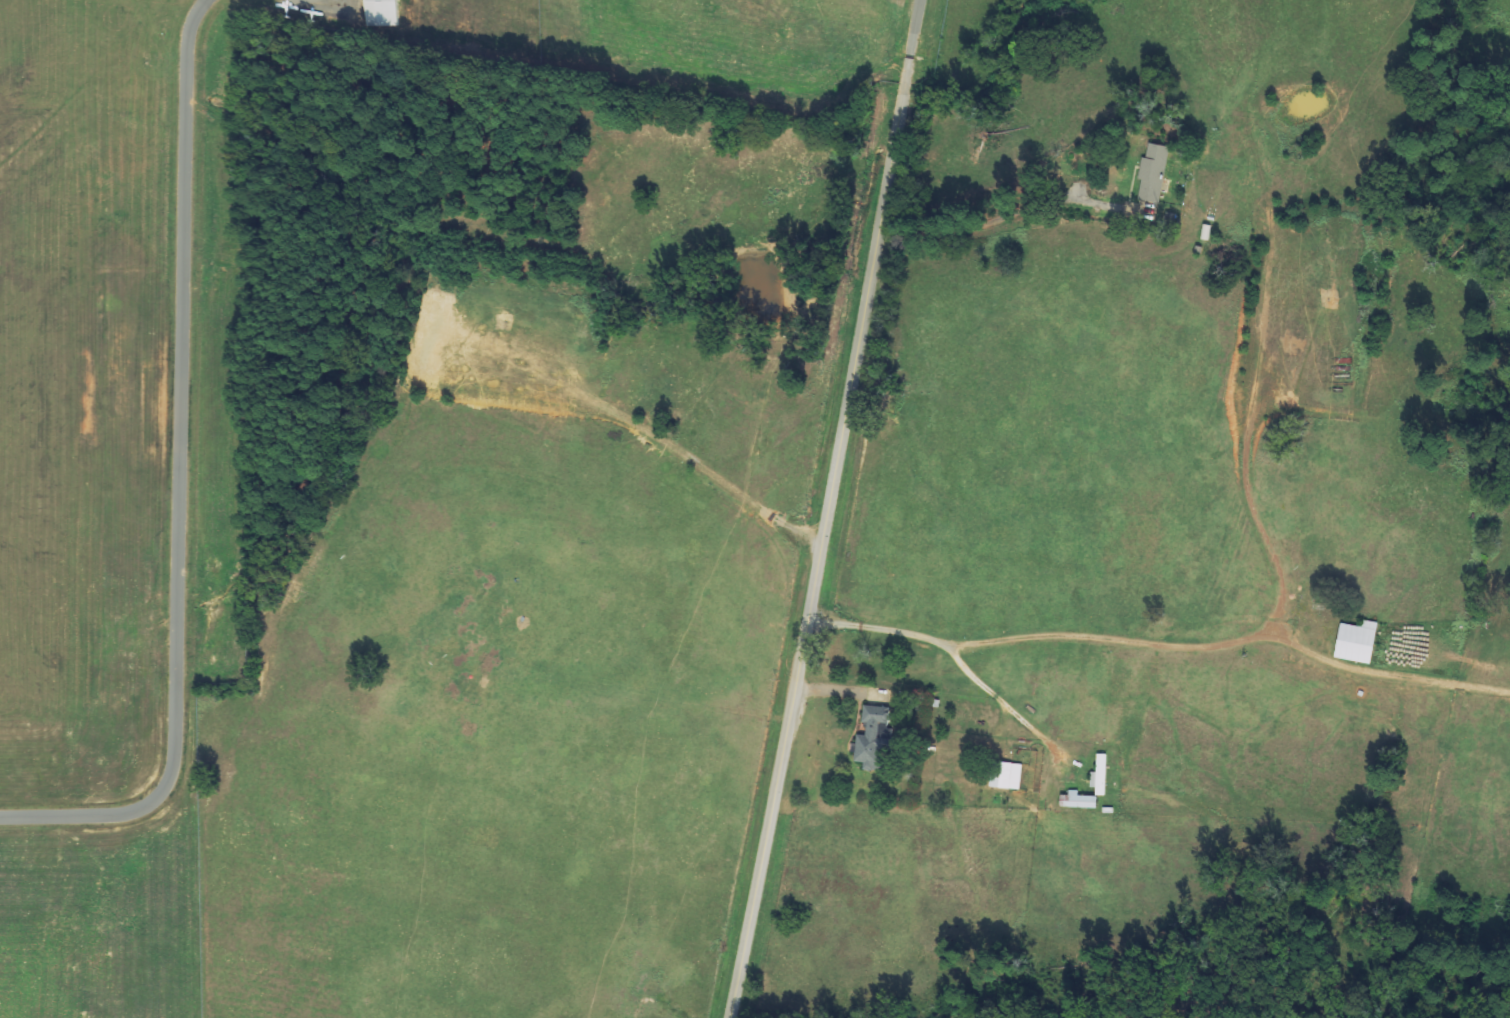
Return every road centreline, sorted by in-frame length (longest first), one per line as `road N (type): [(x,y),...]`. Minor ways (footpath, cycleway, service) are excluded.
road 1 (residential): [(921,0),(730,1017)]

